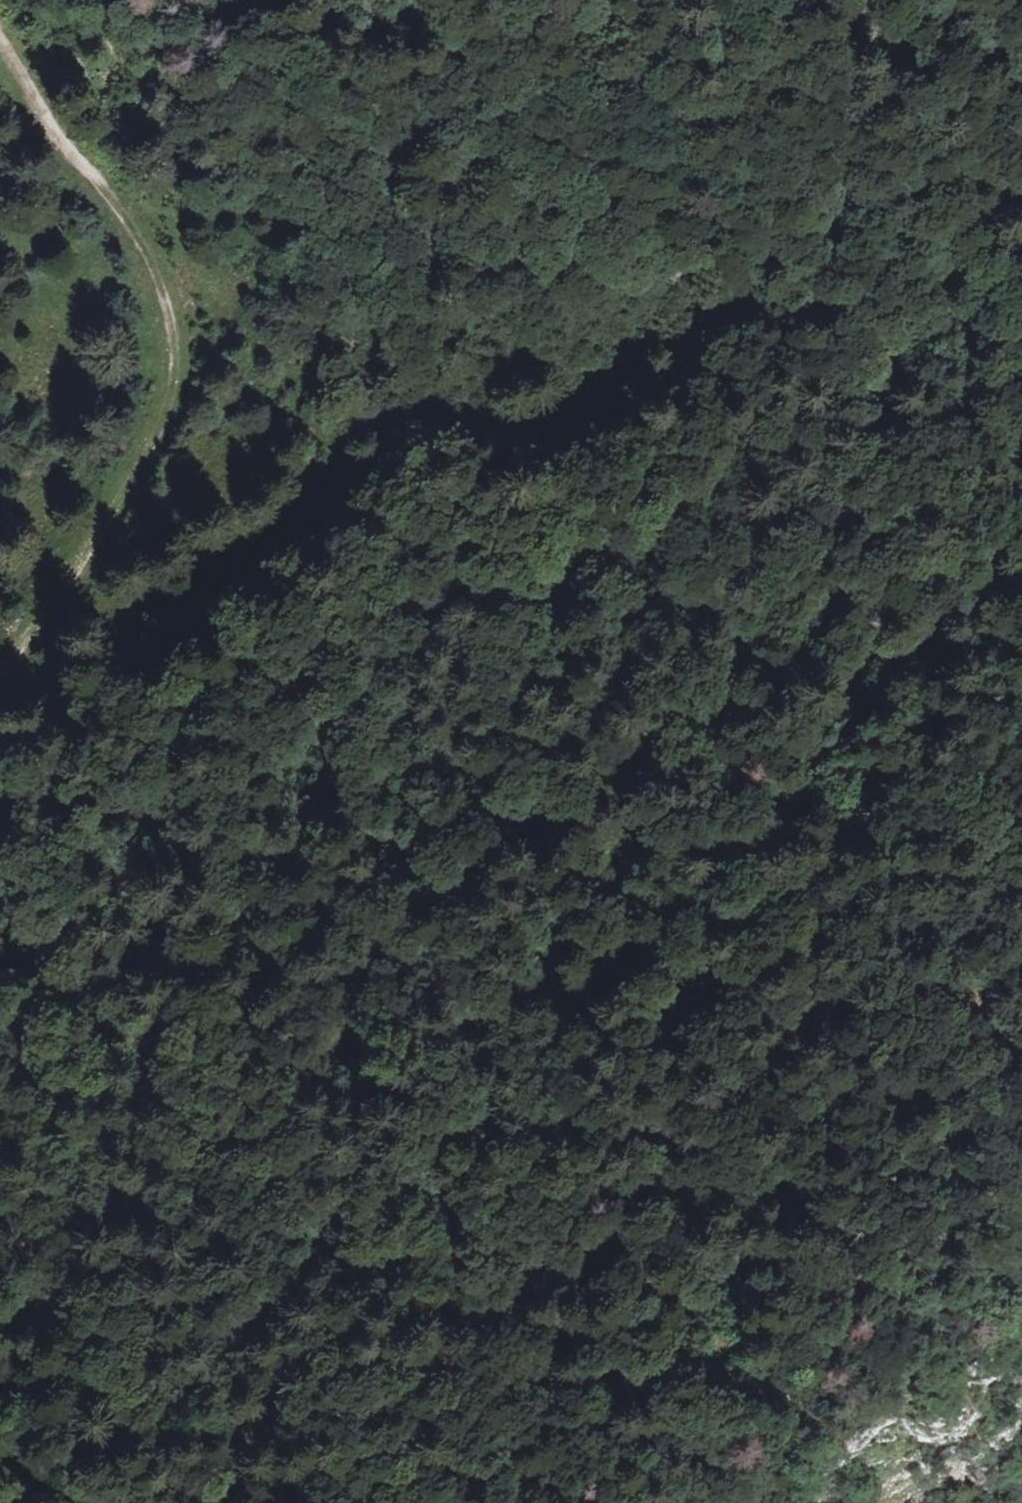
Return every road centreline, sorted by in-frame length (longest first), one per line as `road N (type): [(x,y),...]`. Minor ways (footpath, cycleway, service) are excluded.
road 1 (track): [(0,664),(164,429),(169,311),(123,212),(0,45)]

